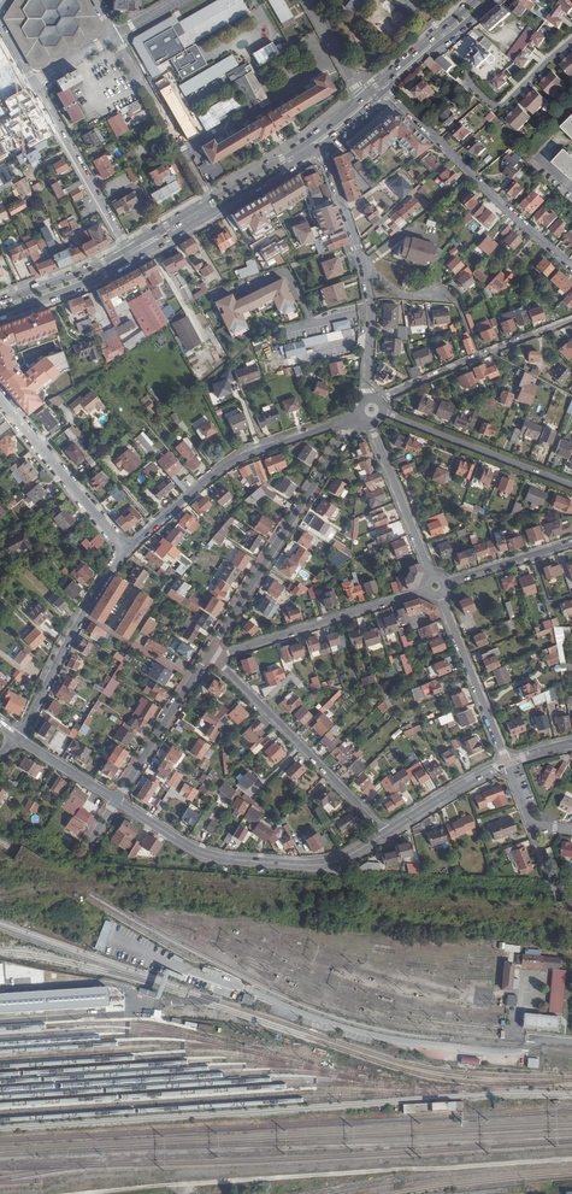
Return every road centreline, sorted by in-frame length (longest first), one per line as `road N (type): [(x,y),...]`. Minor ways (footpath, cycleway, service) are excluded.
road 1 (residential): [(386,833),(326,864),(227,859),(195,849),(117,801)]
road 2 (residential): [(356,417),(209,654)]
road 3 (residential): [(356,417),(226,468),(128,551)]
road 4 (residential): [(366,400),(370,298),(320,146)]
road 5 (residential): [(386,90),(571,267)]
road 6 (residential): [(220,663),(386,833)]
road 7 (residential): [(427,591),(228,654),(220,663)]
road 8 (residential): [(128,551),(84,614),(18,738)]
road 9 (residential): [(571,321),(380,403)]
road 10 (residential): [(571,485),(383,413)]
road 11 (primary): [(148,248),(320,146)]
road 12 (residential): [(128,551),(0,398)]
road 13 (residential): [(33,82),(128,249)]
road 14 (residential): [(210,201),(114,36)]
road 15 (residential): [(508,763),(440,597)]
road 16 (residential): [(209,654),(117,801)]
road 17 (residential): [(431,578),(373,422)]
road 18 (primary): [(0,314),(148,248)]
road 19 (residential): [(508,763),(386,833)]
road 20 (primary): [(128,249),(0,303)]
road 21 (residential): [(571,543),(446,584)]

